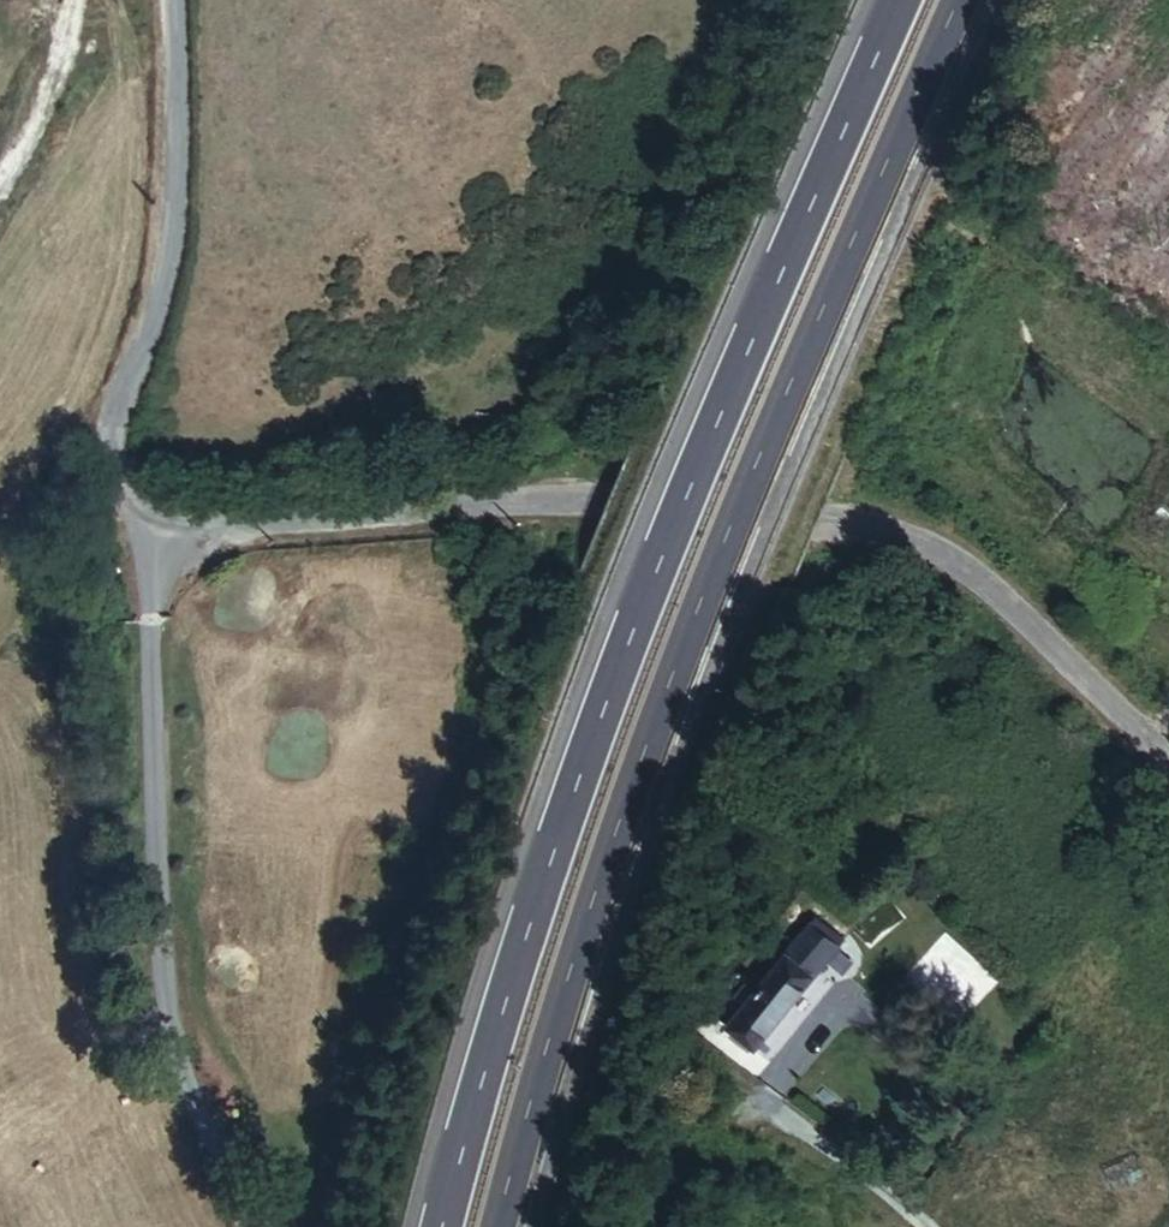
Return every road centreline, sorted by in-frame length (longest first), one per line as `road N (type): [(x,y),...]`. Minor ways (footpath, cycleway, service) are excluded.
road 1 (unclassified): [(1168,756),(963,563),(900,528),(614,496),(218,526),(162,522),(122,478),(113,452),(115,420),(173,257),(181,133),(176,0)]
road 2 (trunk): [(505,1226),(584,950),(670,710),(967,0)]
road 3 (trunk): [(903,0),(625,660),(495,1043),(446,1226)]
road 4 (track): [(0,191),(44,119),(76,0)]

